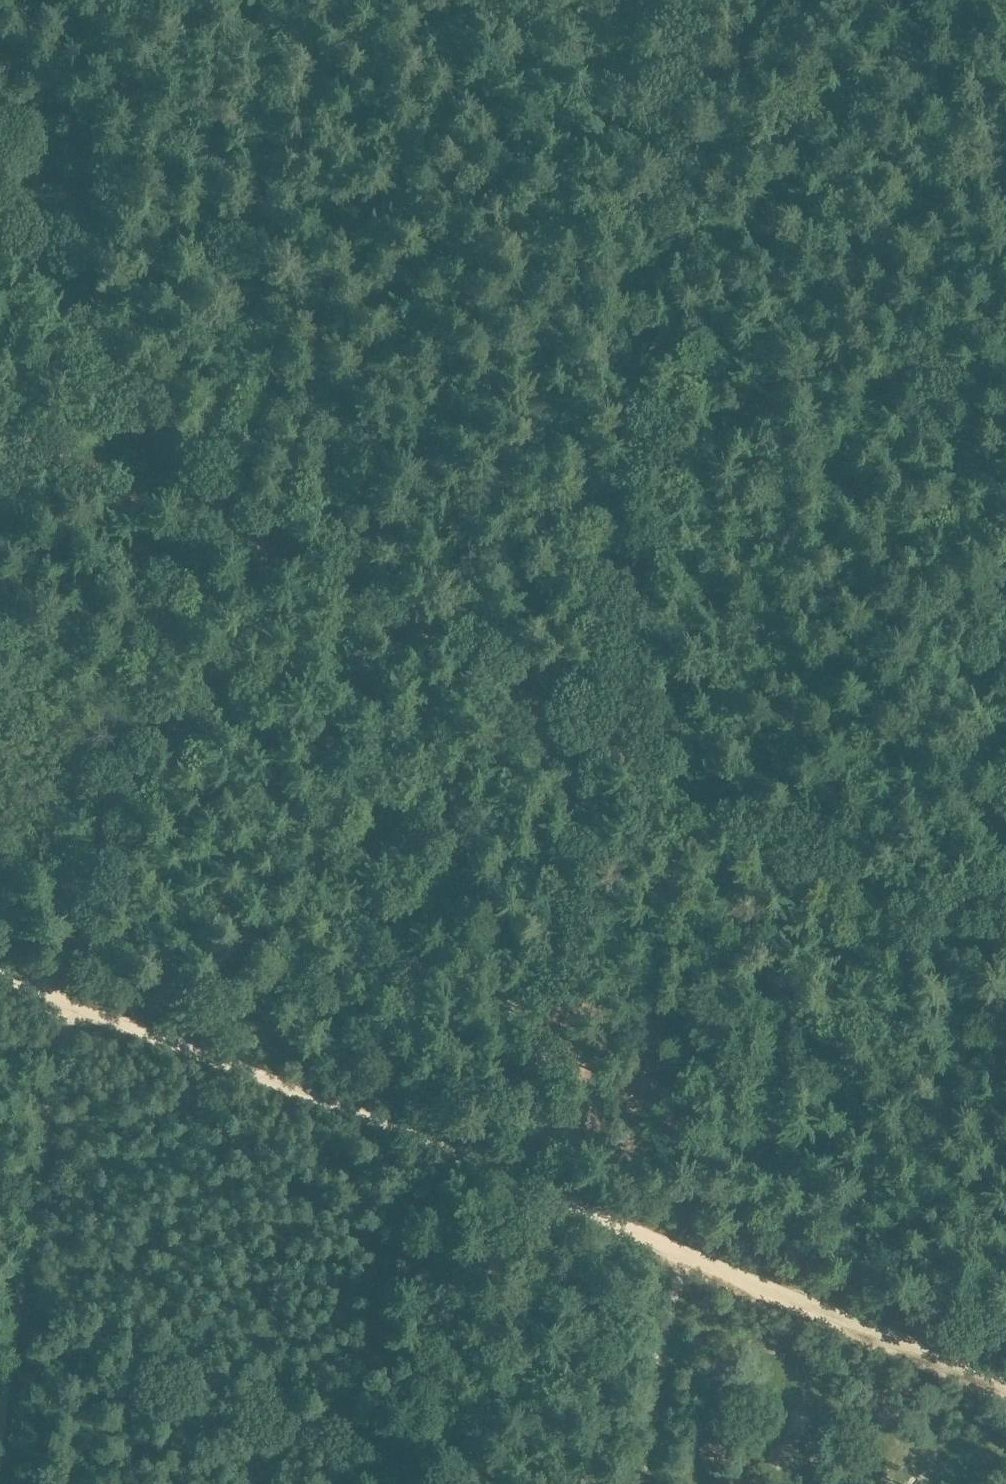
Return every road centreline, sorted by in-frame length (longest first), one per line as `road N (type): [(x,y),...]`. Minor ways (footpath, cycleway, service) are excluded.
road 1 (track): [(256,0),(218,329),(59,1001),(0,1400)]
road 2 (track): [(680,0),(521,1184)]
road 3 (track): [(1005,963),(150,466),(0,417)]
road 4 (track): [(982,1378),(0,976)]
road 5 (track): [(681,1250),(642,1483)]

